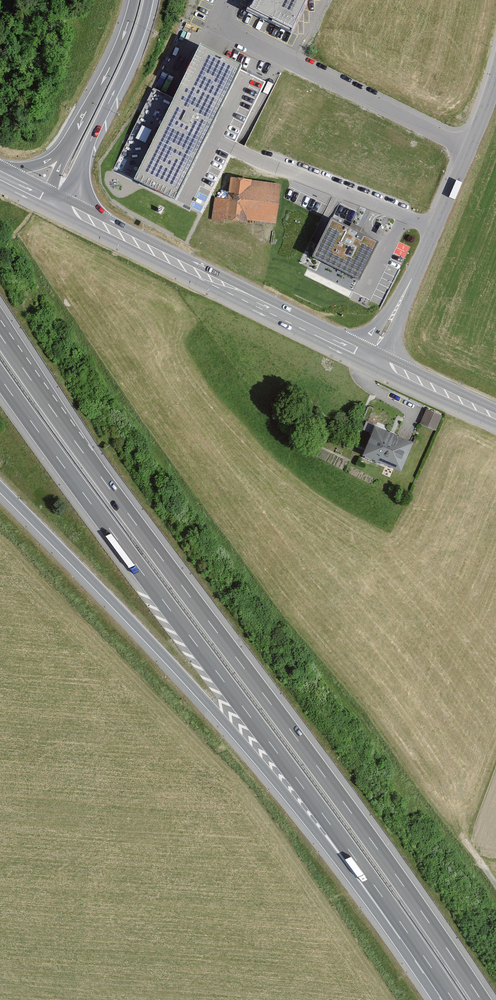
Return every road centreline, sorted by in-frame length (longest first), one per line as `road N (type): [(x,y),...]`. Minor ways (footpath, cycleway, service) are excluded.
road 1 (motorway): [(481,999),(0,335)]
road 2 (motorway): [(0,377),(407,932)]
road 3 (motorway): [(0,486),(203,697),(407,932)]
road 4 (tertiary): [(92,221),(372,357)]
road 5 (unclassified): [(468,149),(231,33)]
road 6 (unclassified): [(468,149),(372,357)]
road 7 (motorway): [(83,158),(149,0)]
road 8 (motorway): [(134,0),(115,55),(67,146)]
road 9 (tertiary): [(372,357),(495,416)]

